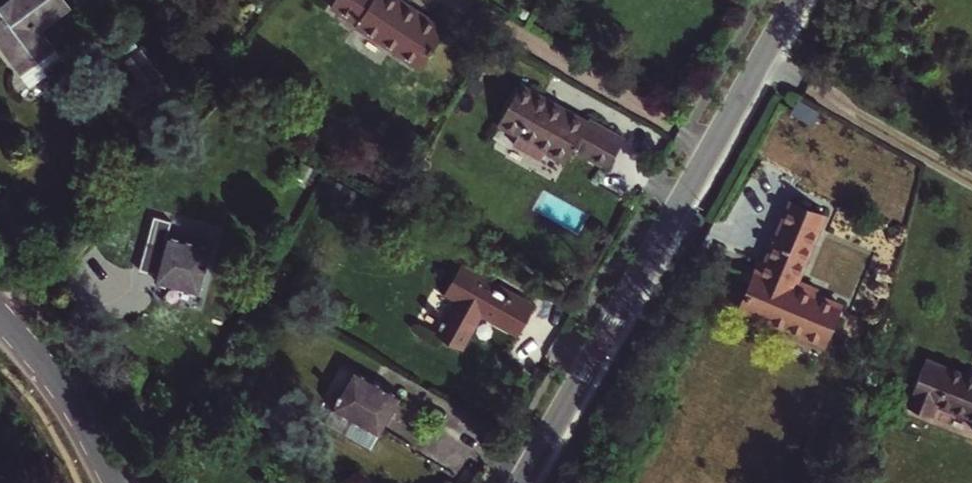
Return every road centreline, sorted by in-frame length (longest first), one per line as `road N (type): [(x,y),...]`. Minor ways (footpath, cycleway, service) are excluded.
road 1 (residential): [(792,0),(516,482)]
road 2 (primary): [(0,315),(64,391),(115,482)]

